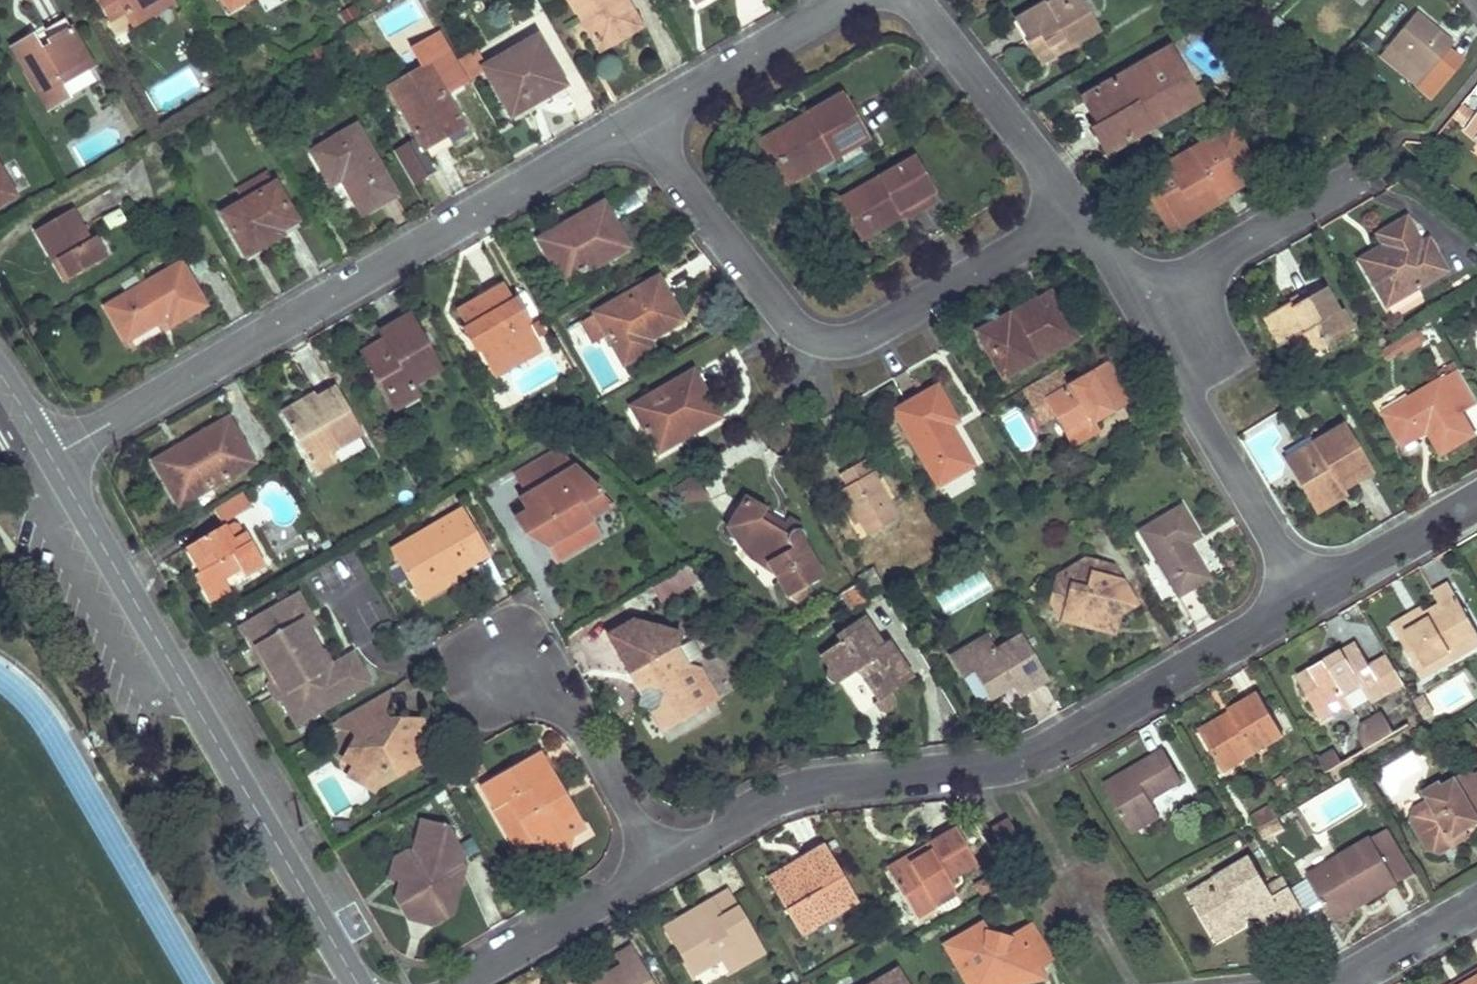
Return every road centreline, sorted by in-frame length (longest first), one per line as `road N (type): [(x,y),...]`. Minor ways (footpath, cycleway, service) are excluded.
road 1 (residential): [(460,983),(784,792),(1019,765),(1309,595)]
road 2 (residential): [(50,457),(634,127)]
road 3 (residential): [(50,457),(355,983)]
road 4 (residential): [(1071,199),(869,328),(817,335),(792,319),(634,127)]
road 5 (residential): [(1146,304),(1309,595)]
road 6 (residential): [(1367,180),(1146,304)]
road 7 (residential): [(918,0),(1071,199)]
road 8 (residential): [(634,127),(846,0)]
road 9 (residential): [(1309,595),(1476,495)]
road 10 (residential): [(1340,983),(1476,903)]
road 11 (residential): [(1071,199),(1146,304)]

